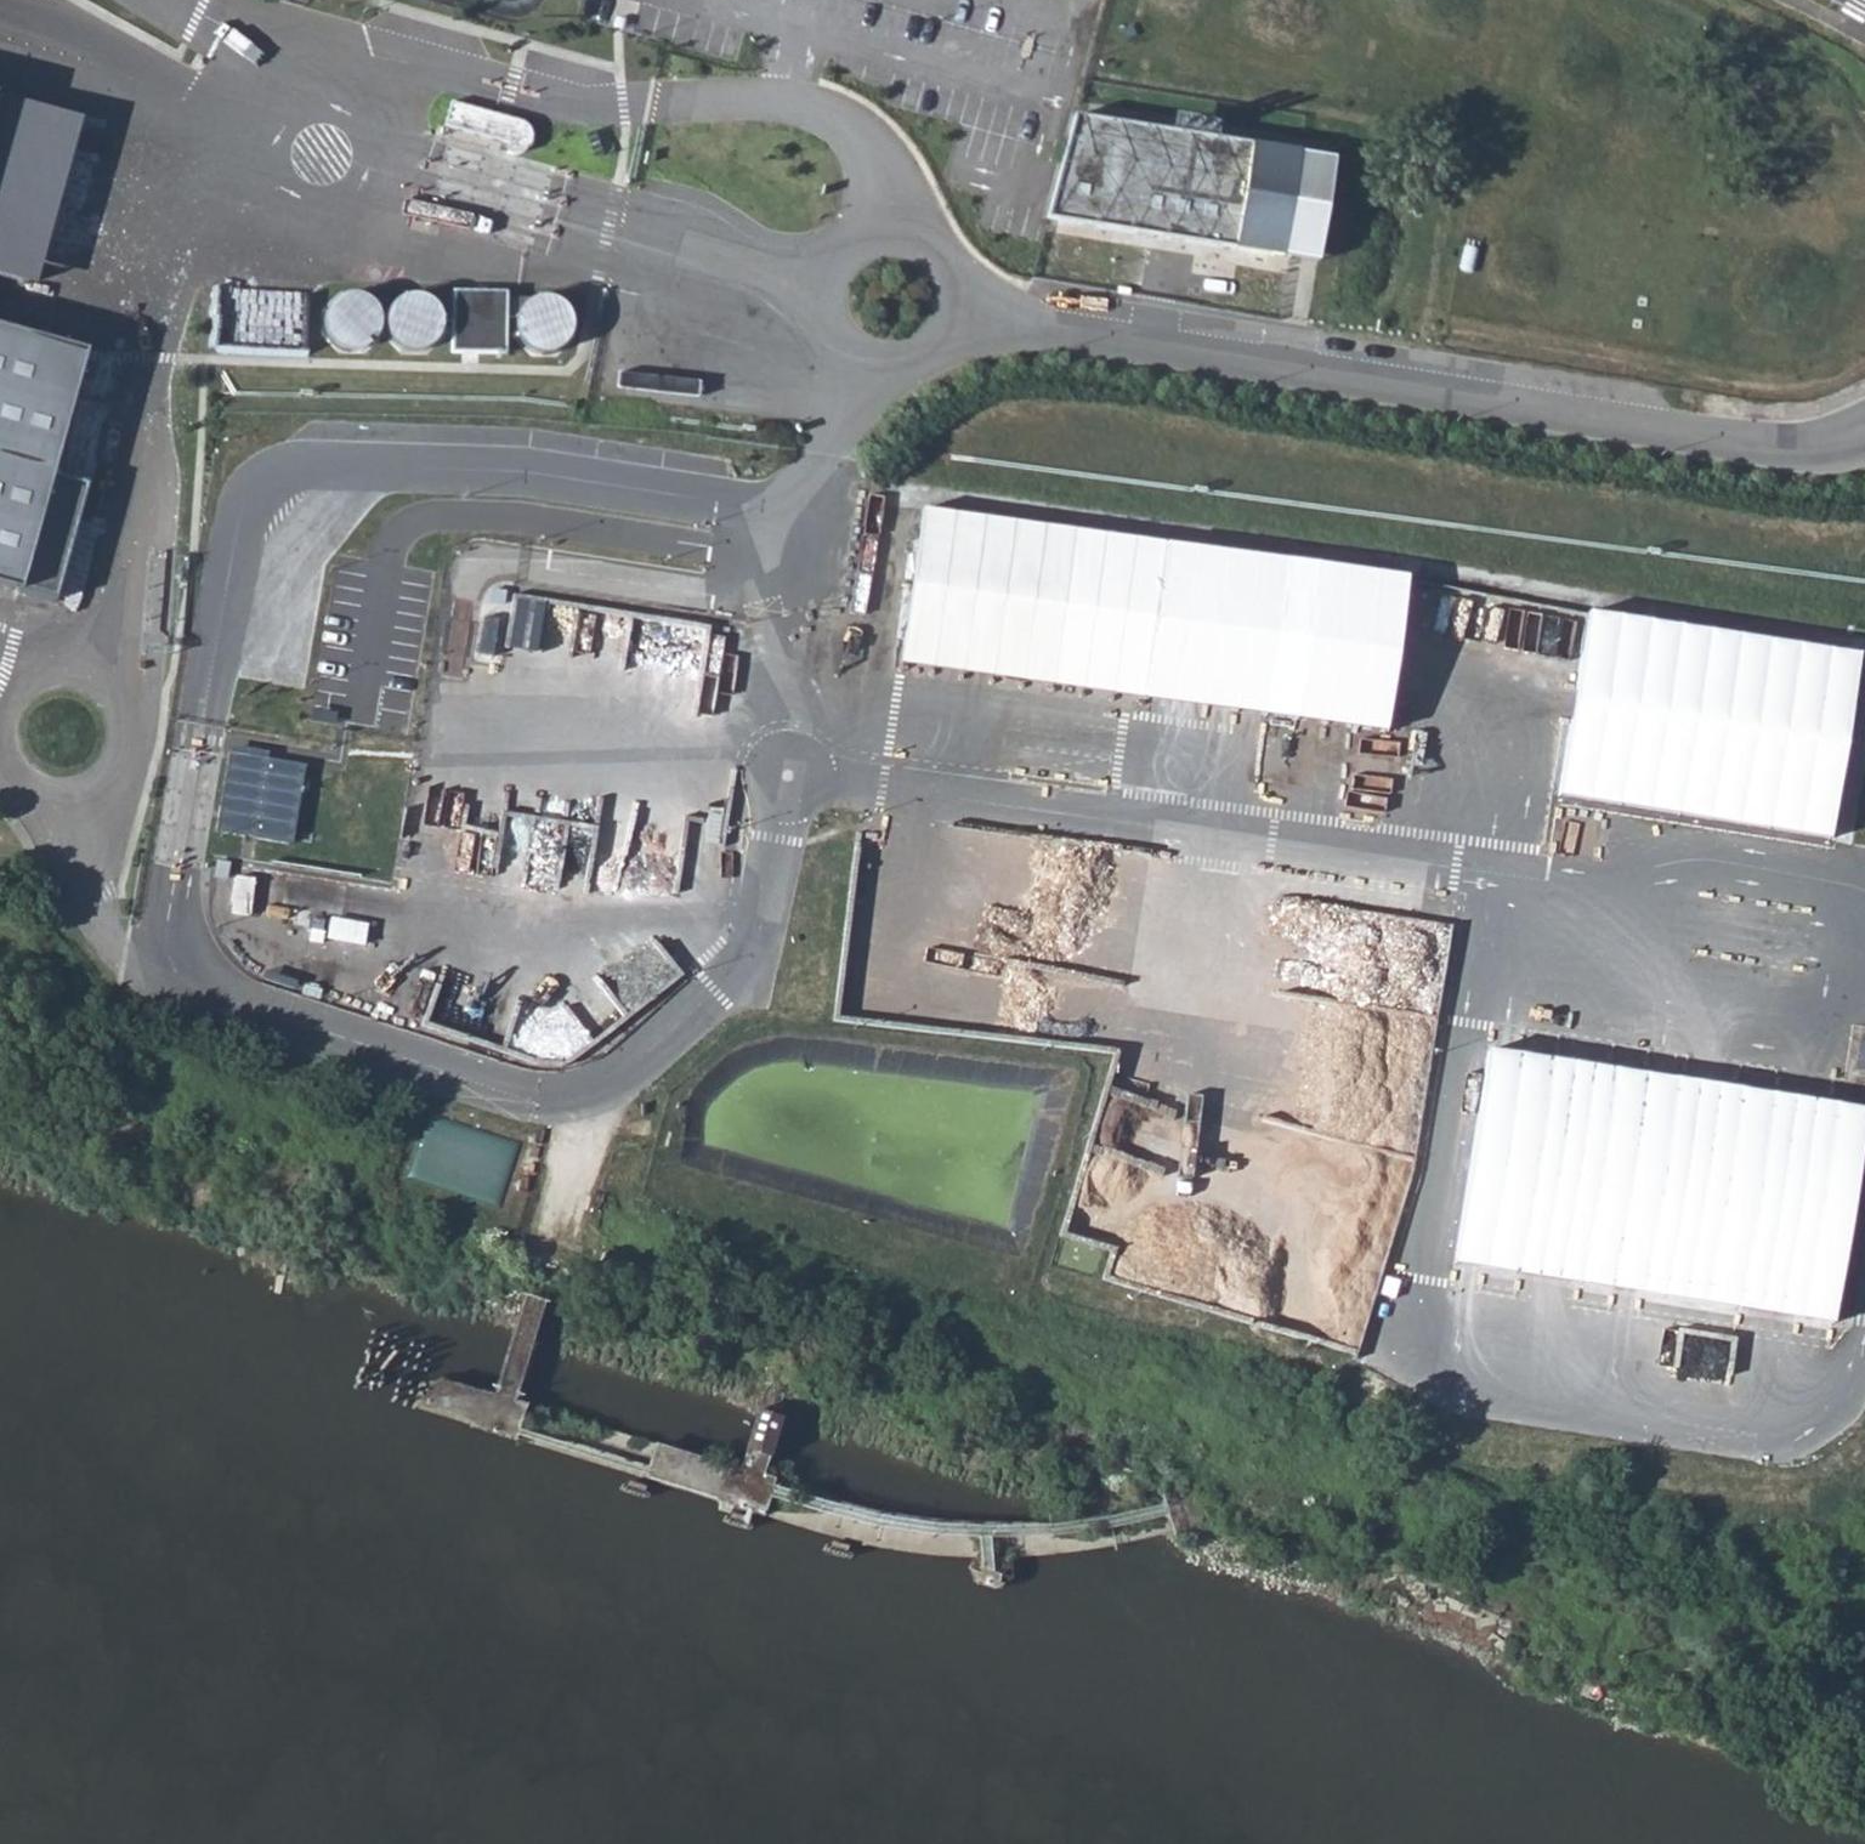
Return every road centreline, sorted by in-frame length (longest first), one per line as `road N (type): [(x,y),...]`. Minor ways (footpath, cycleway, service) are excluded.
road 1 (unclassified): [(957,319),(959,278),(950,258),(918,232),(875,230),(839,255),(826,296),(830,318),(857,353),(902,363),(945,340)]

